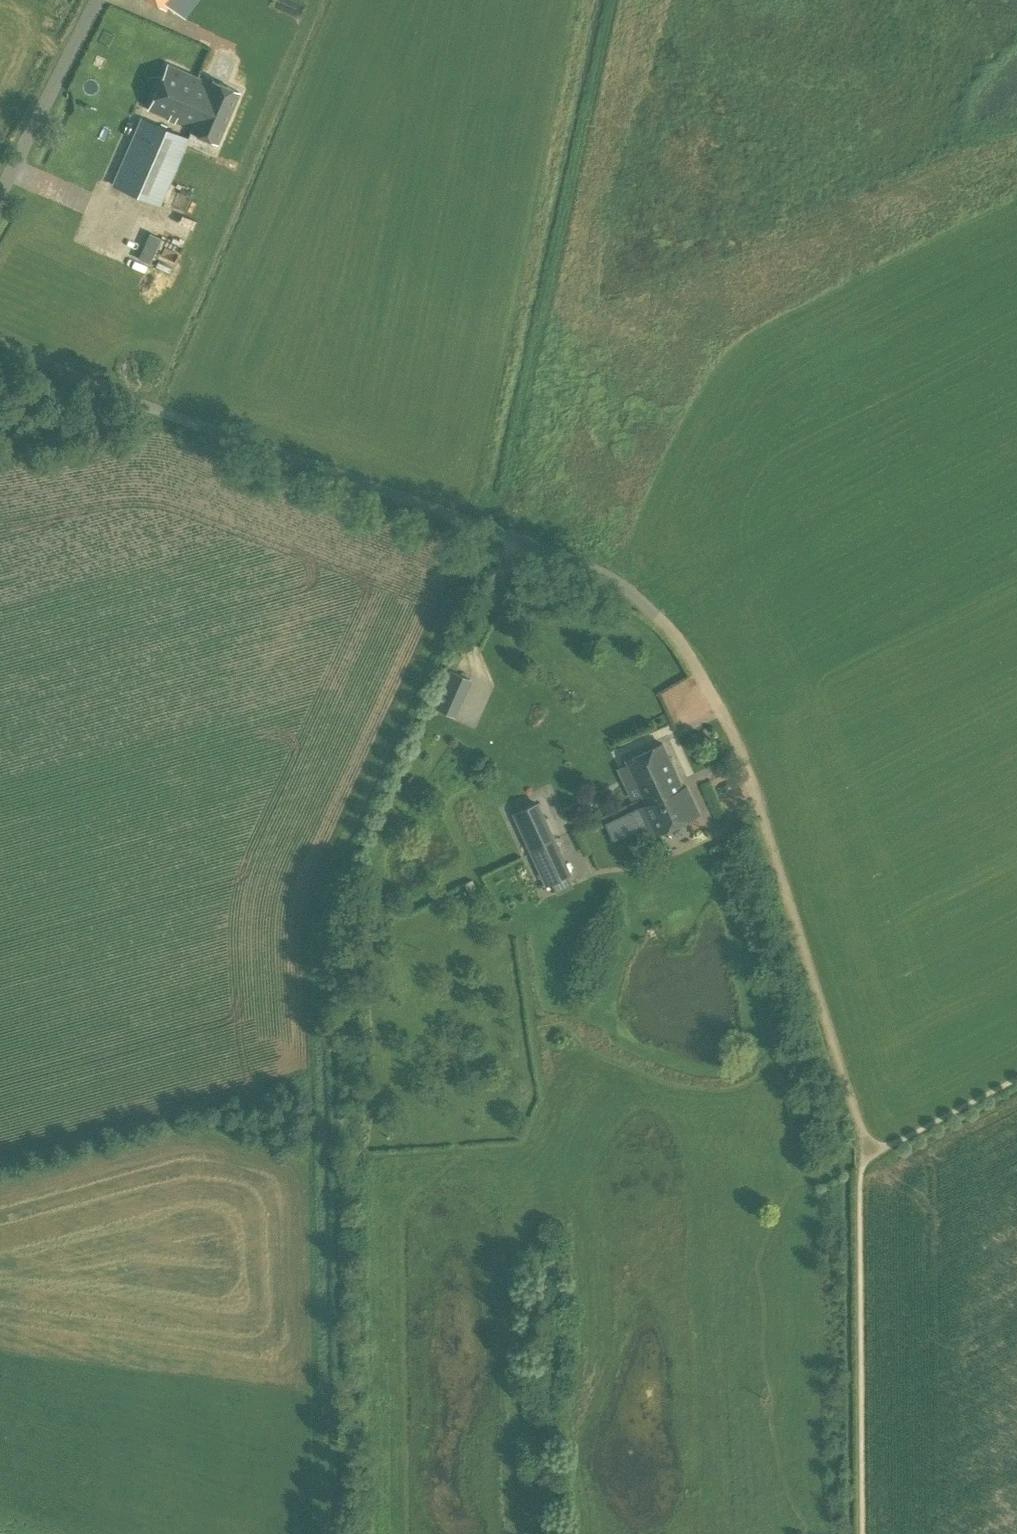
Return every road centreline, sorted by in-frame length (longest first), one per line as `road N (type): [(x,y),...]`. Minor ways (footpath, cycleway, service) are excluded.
road 1 (unclassified): [(870,1156),(728,722),(684,648),(644,607),(561,554),(149,408),(0,346)]
road 2 (unclassified): [(0,192),(99,0)]

